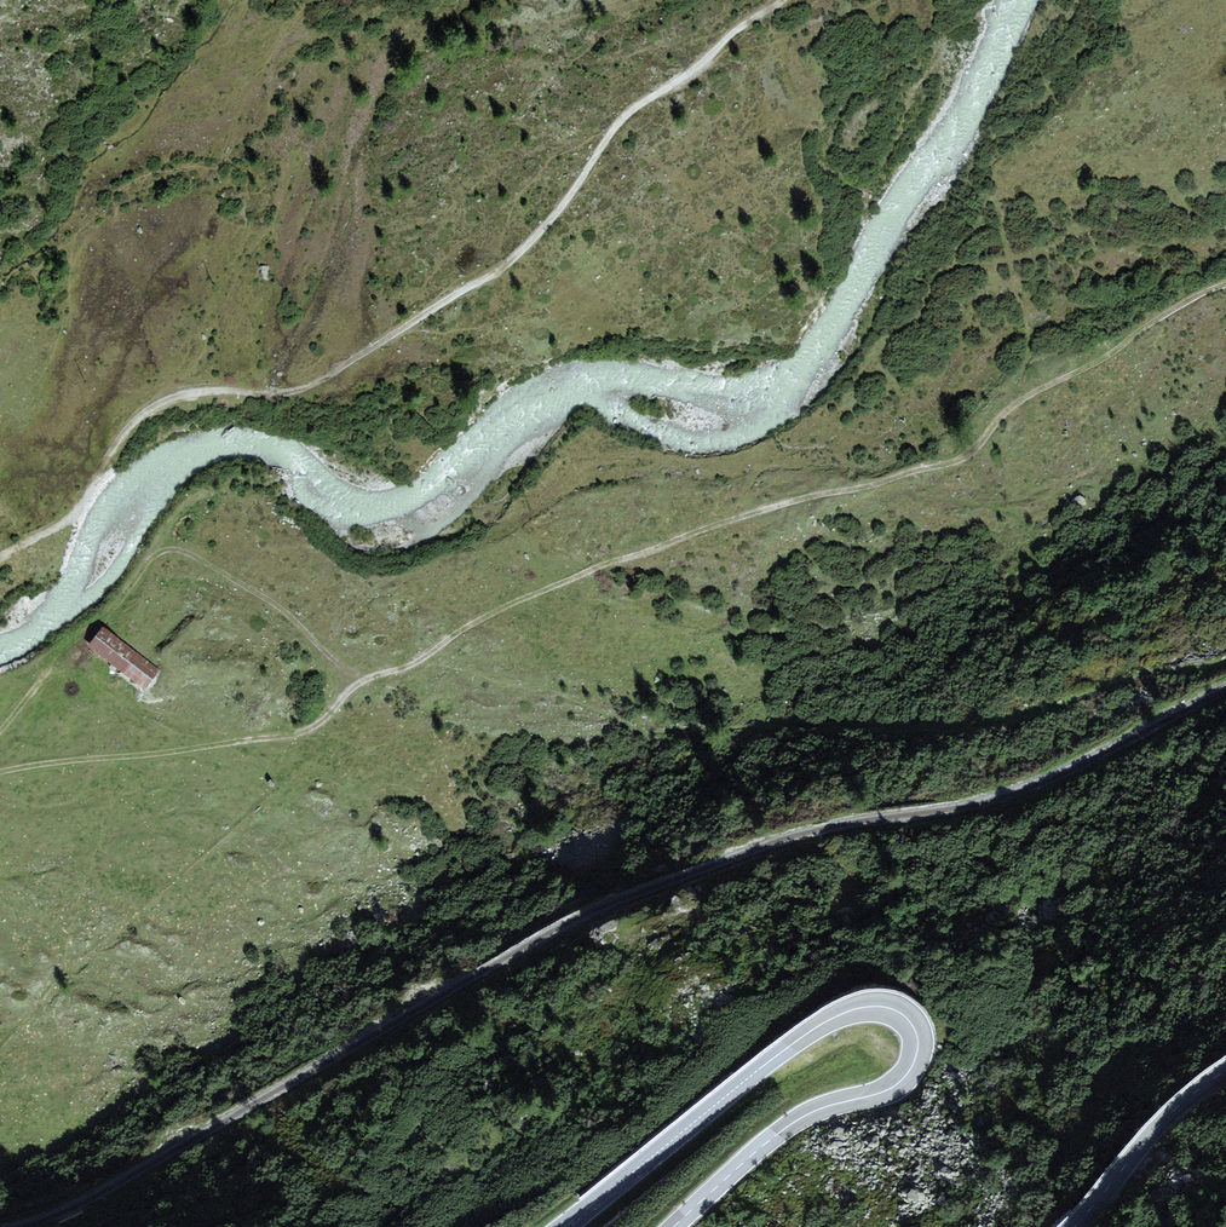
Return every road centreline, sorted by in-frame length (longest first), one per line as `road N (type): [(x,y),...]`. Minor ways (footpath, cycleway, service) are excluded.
road 1 (track): [(0,558),(82,507),(114,446),(157,404),(205,391),(288,391),(322,379),(489,277),(559,209),(630,111),(781,0)]
road 2 (track): [(415,662),(467,625),(590,570),(802,498),(961,459),(1014,404),(1225,283)]
road 3 (primary): [(674,1226),(789,1125),(897,1084),(918,1045),(908,1020),(868,1007),(813,1029),(564,1226)]
road 4 (track): [(0,730),(162,550),(202,560),(290,613),(357,683)]
road 5 (track): [(0,772),(310,728),(357,683),(415,662)]
road 6 (primary): [(1225,1069),(1158,1127),(1075,1226)]

